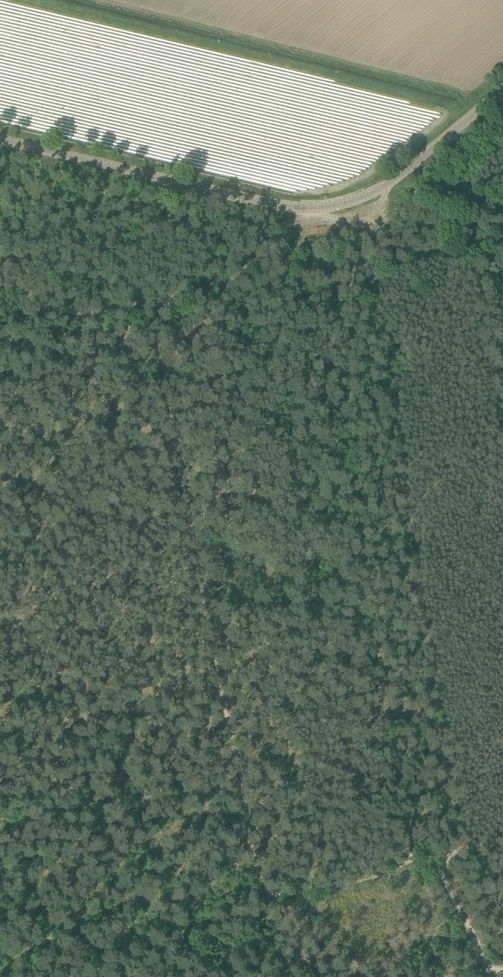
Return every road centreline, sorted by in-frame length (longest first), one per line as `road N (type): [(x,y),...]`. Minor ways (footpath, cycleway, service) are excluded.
road 1 (tertiary): [(0,139),(303,209),(332,207),(379,191),(502,89)]
road 2 (track): [(269,910),(286,895),(419,868)]
road 3 (track): [(380,206),(502,222)]
road 4 (track): [(491,976),(439,868)]

